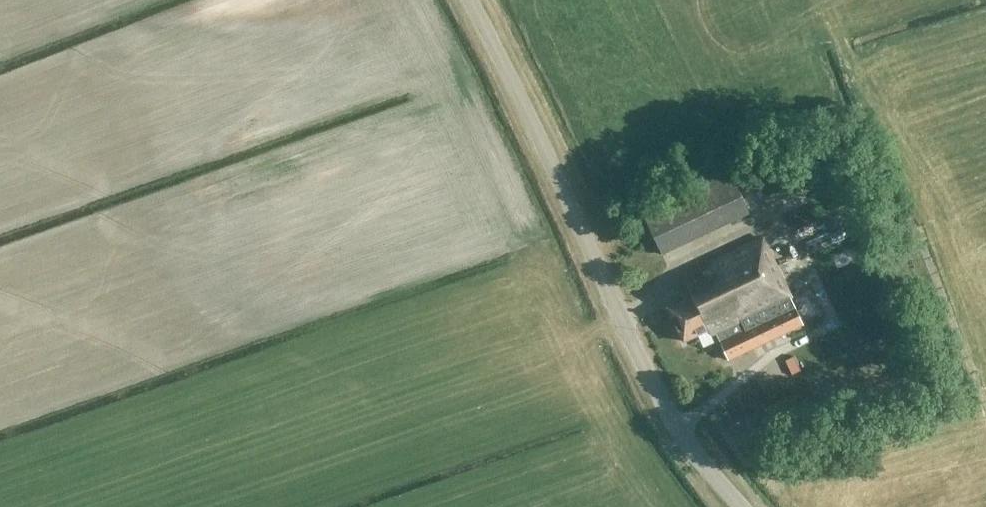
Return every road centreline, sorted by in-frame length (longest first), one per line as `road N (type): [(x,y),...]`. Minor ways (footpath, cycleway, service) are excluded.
road 1 (unclassified): [(740,506),(675,433),(471,0)]

